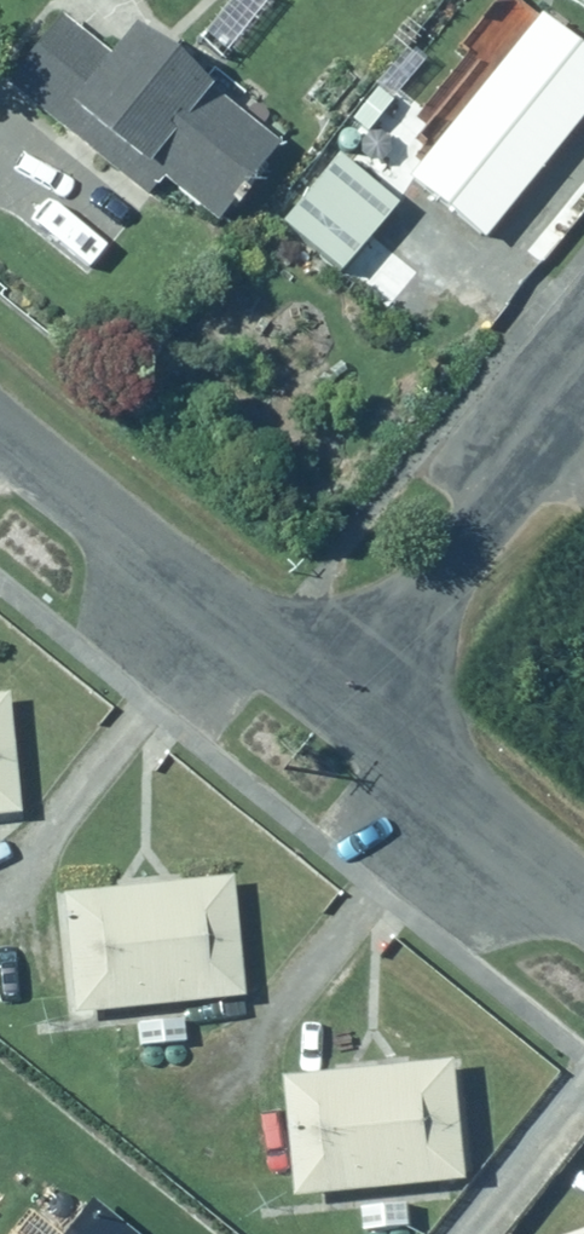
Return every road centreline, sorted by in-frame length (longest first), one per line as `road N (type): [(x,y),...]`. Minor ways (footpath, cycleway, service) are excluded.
road 1 (residential): [(0,418),(353,711)]
road 2 (residential): [(583,415),(353,711)]
road 3 (residential): [(353,711),(583,895)]

